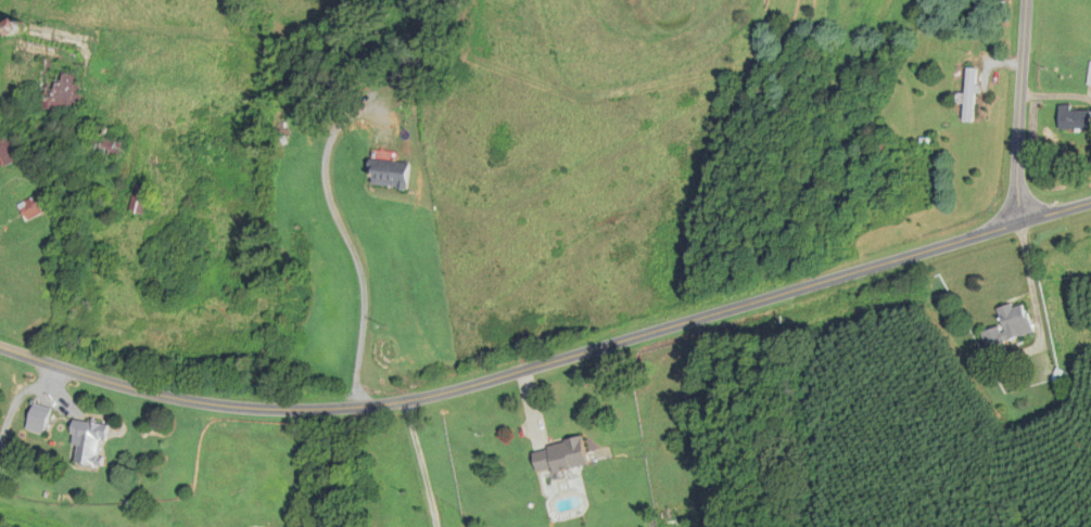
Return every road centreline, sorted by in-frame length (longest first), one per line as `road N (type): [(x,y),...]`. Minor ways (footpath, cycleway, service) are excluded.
road 1 (tertiary): [(0,345),(174,397),(354,407),(477,383),(1090,202)]
road 2 (residential): [(1020,221),(1025,0)]

